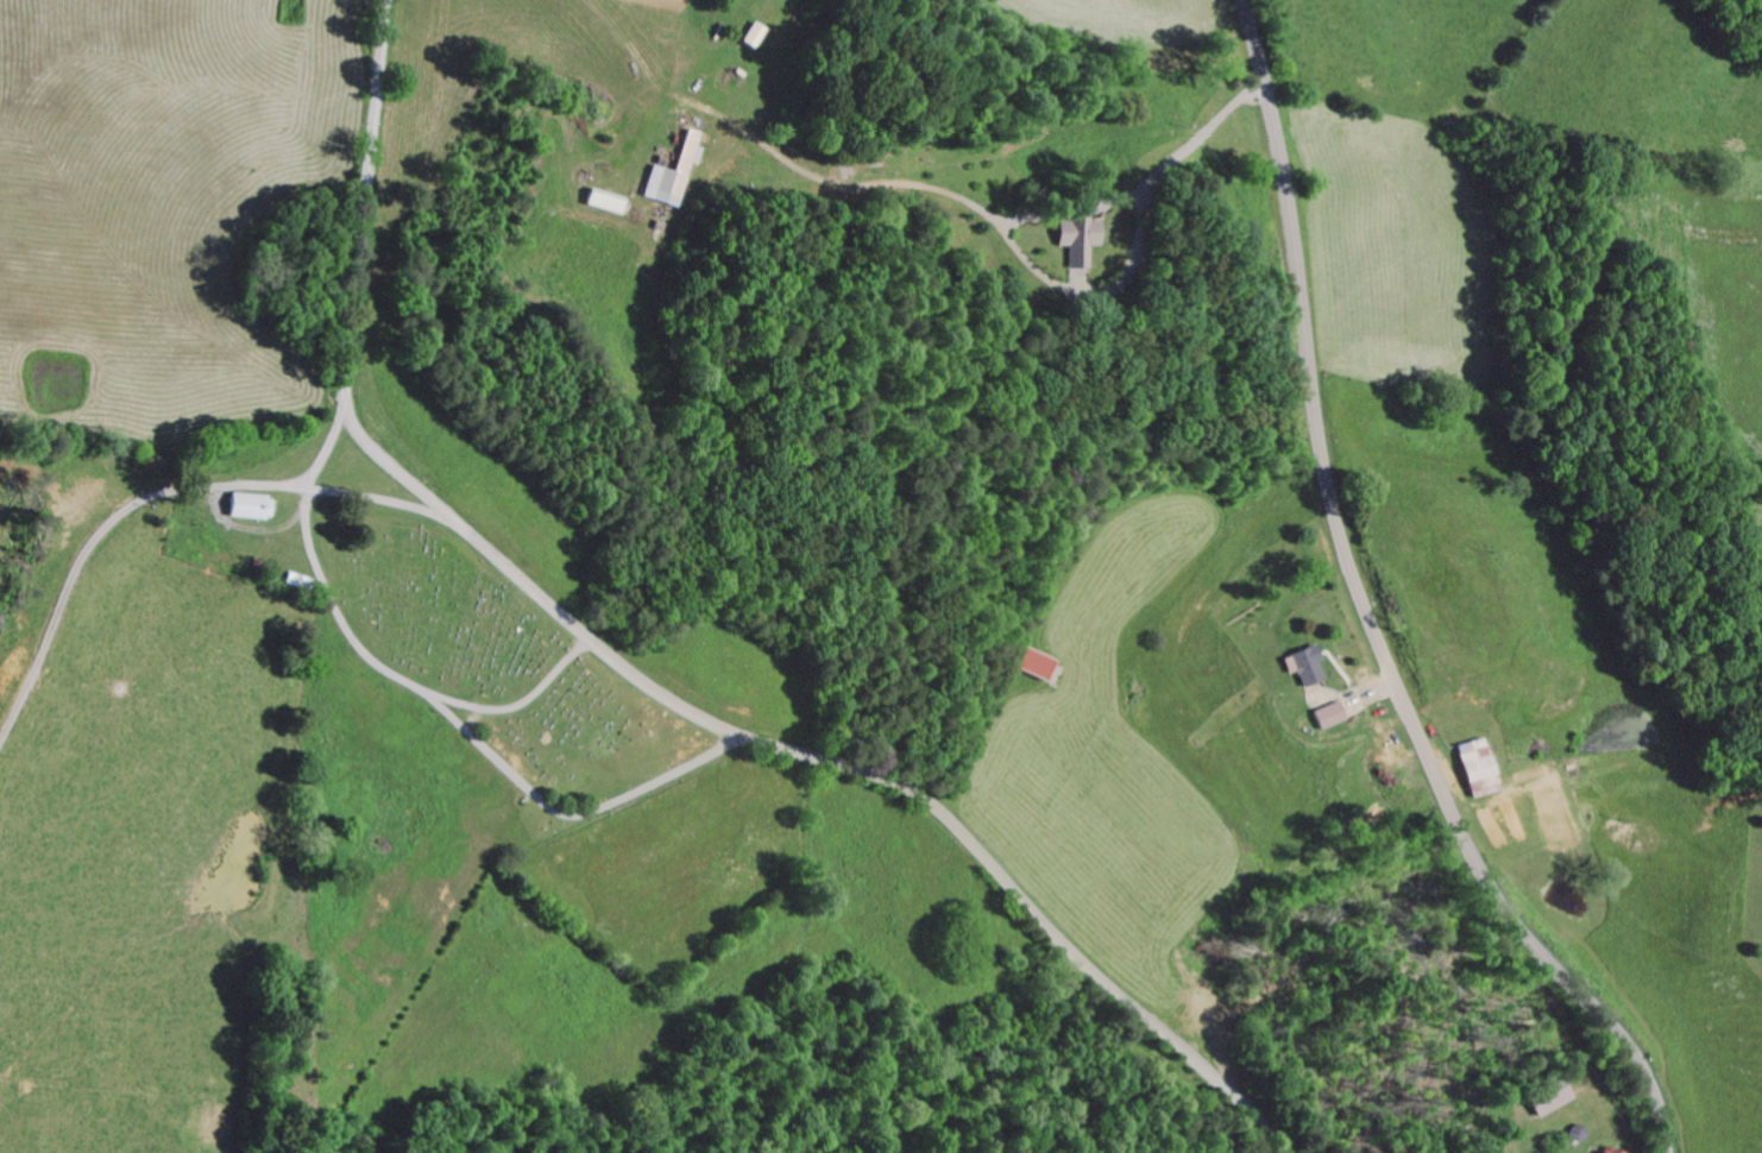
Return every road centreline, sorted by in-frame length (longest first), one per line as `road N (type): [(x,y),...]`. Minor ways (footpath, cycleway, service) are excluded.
road 1 (residential): [(1294,1152),(1058,941),(930,801),(860,768),(736,731),(641,681),(348,422),(344,382),(385,0)]
road 2 (tertiary): [(1241,0),(1288,195),(1328,494),(1353,579),(1483,876),(1536,950),(1631,1053),(1657,1105),(1663,1152)]

